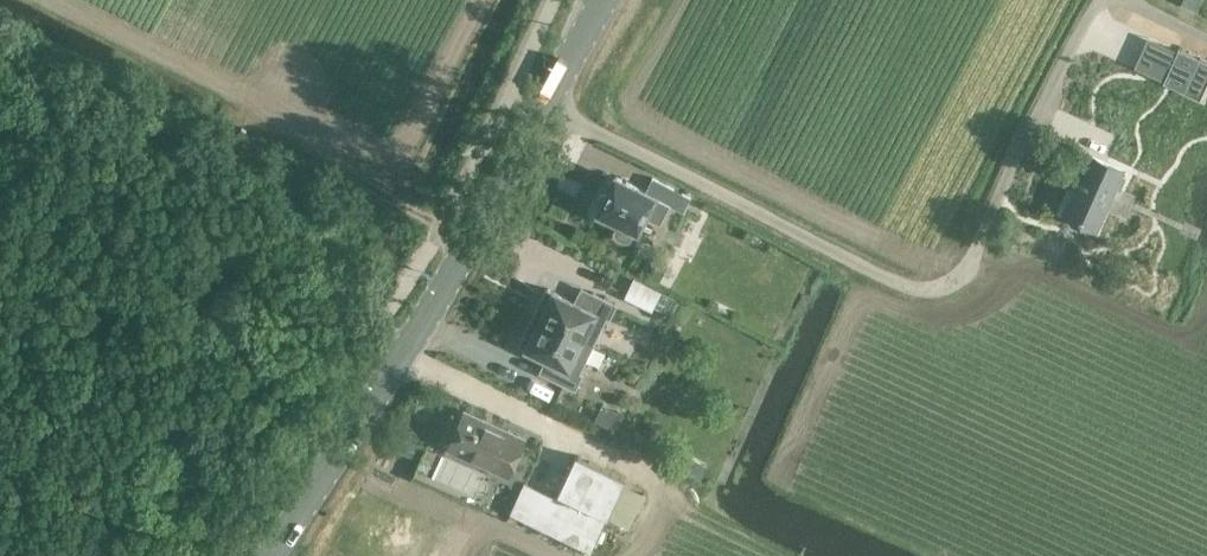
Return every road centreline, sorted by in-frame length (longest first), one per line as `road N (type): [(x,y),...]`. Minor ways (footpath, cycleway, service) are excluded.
road 1 (unclassified): [(1099,0),(964,275),(944,290),(900,282),(545,106)]
road 2 (secondary): [(266,555),(471,243),(545,106)]
road 3 (track): [(224,89),(471,243)]
road 4 (secondary): [(545,106),(606,0)]

